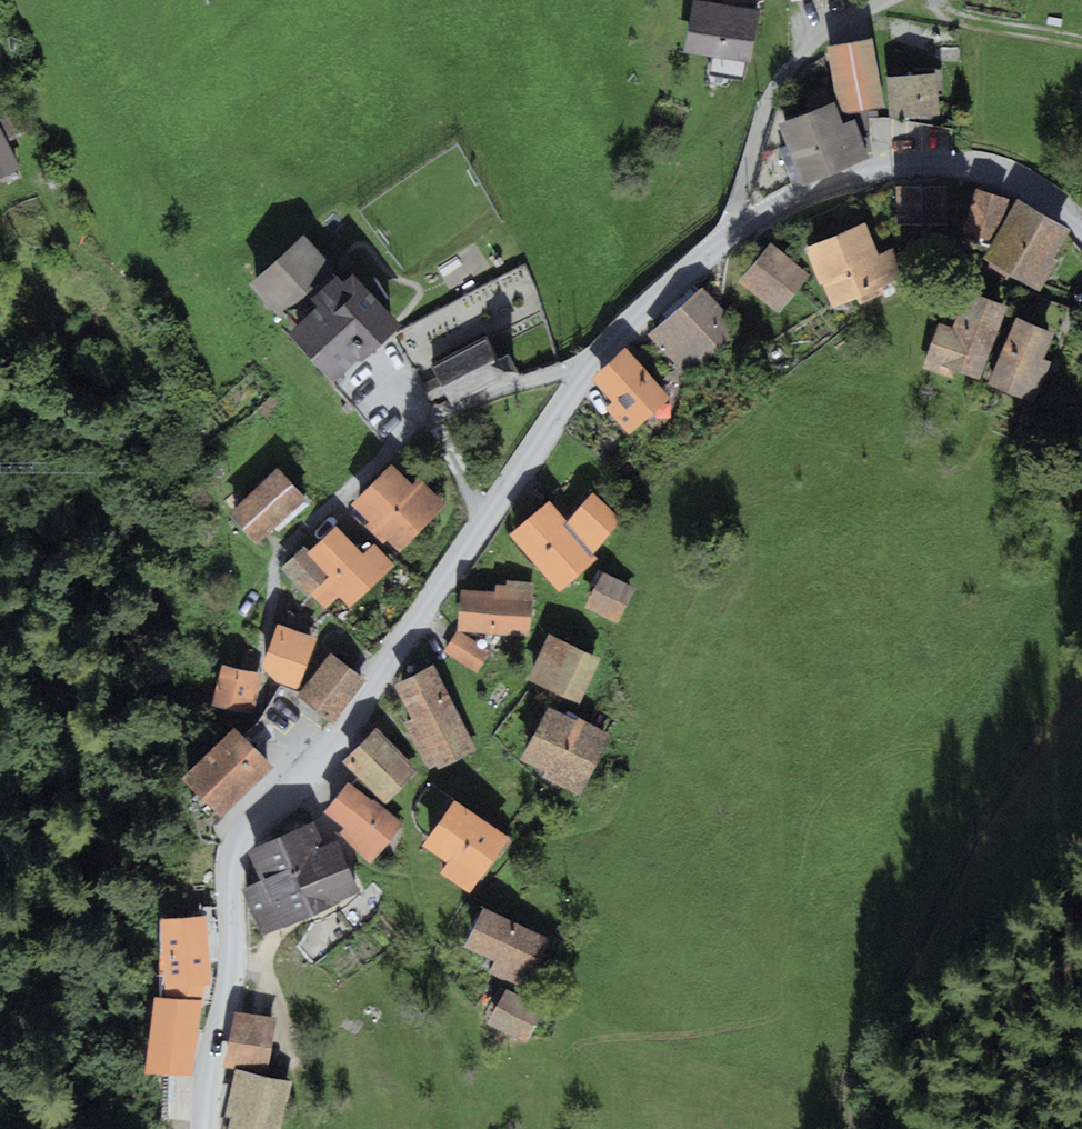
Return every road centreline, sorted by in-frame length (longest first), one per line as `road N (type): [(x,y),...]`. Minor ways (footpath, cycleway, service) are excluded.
road 1 (tertiary): [(206,1128),(232,961),(235,841),(342,732),(588,366),(731,232)]
road 2 (track): [(1081,687),(859,1055),(854,1128)]
road 3 (tertiary): [(731,232),(838,179),(937,162),(1014,176),(1081,223)]
road 4 (residential): [(887,0),(827,32),(791,67),(769,107),(731,232)]
road 5 (track): [(934,0),(940,11),(985,28),(1081,46)]

